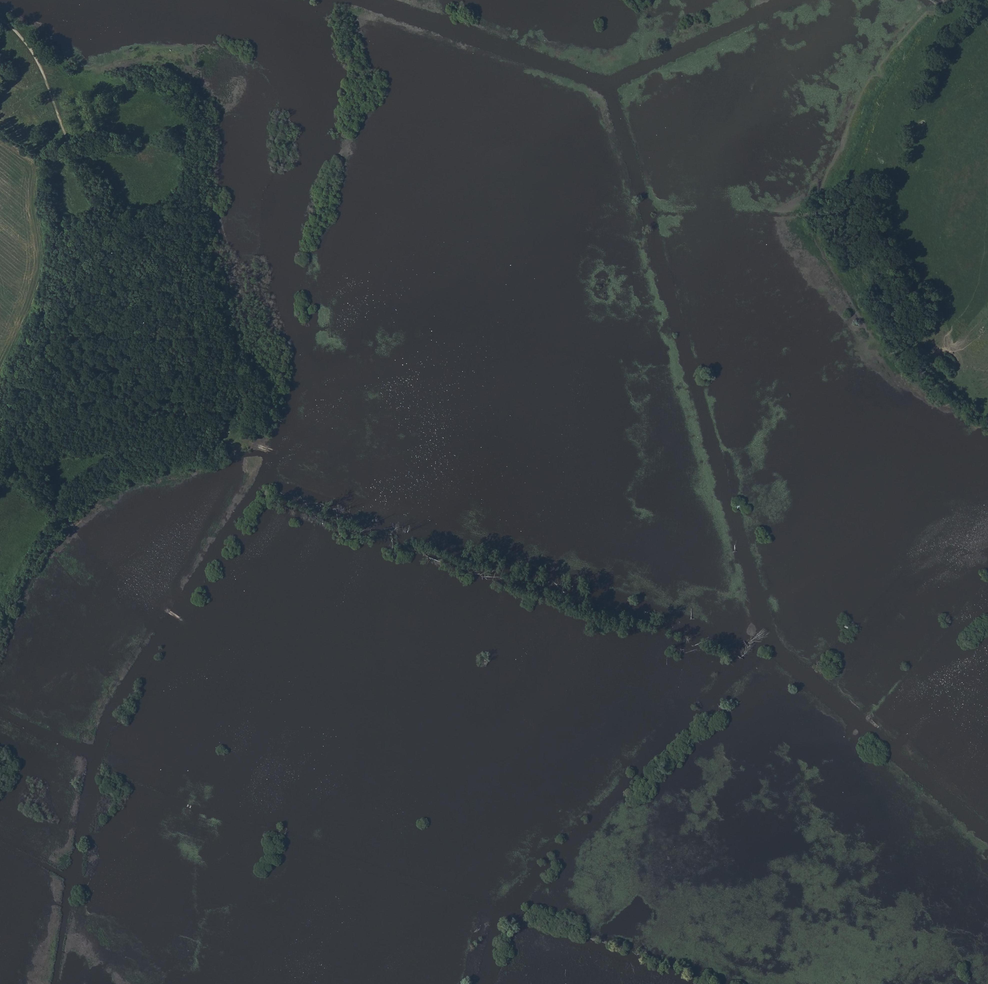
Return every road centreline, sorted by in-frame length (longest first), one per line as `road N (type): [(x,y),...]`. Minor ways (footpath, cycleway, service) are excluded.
road 1 (track): [(0,487),(11,471),(213,440),(227,425),(196,364),(190,308),(163,249),(60,109),(36,57),(0,18)]
road 2 (track): [(0,378),(47,247)]

